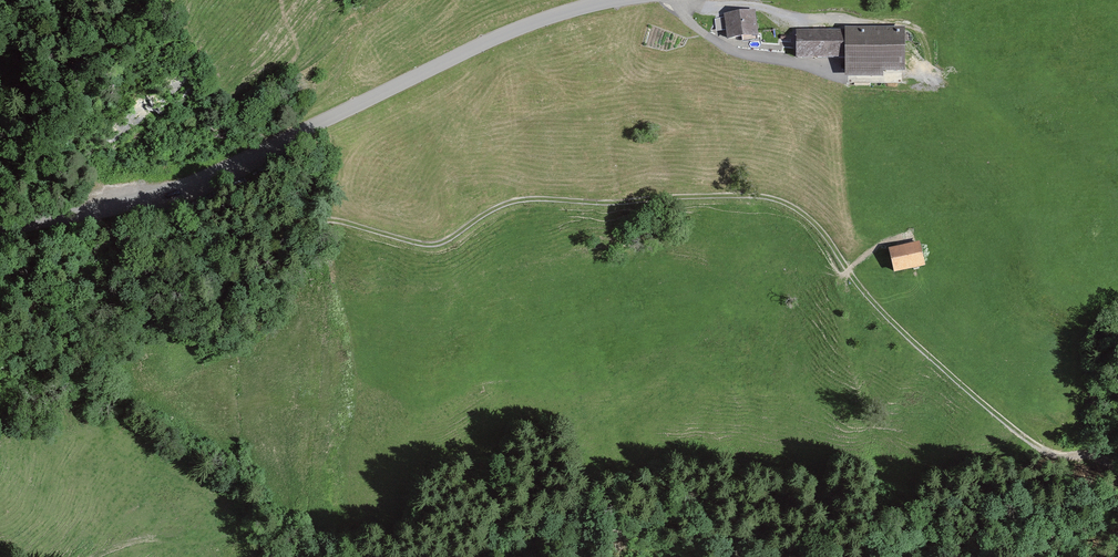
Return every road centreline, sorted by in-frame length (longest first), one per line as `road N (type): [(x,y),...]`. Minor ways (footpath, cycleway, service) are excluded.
road 1 (track): [(1117,470),(1090,454),(1042,448),(881,311),(812,221),(759,195),(520,200),(444,241),(421,244),(319,221),(144,240),(124,237),(92,212)]
road 2 (tertiary): [(0,230),(201,182),(520,28),(611,0)]

